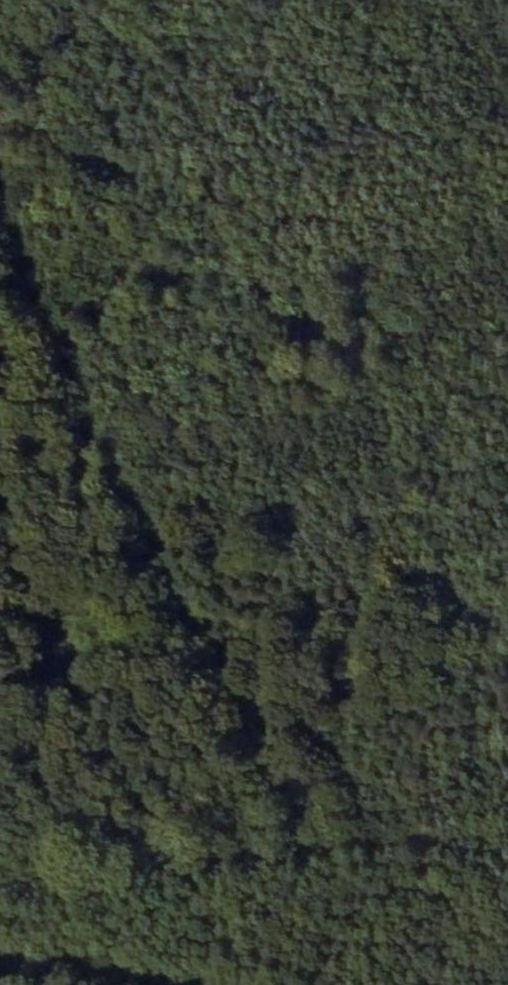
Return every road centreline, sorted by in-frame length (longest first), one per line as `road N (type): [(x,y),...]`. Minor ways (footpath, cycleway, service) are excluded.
road 1 (track): [(0,899),(507,831)]
road 2 (track): [(0,956),(202,984)]

